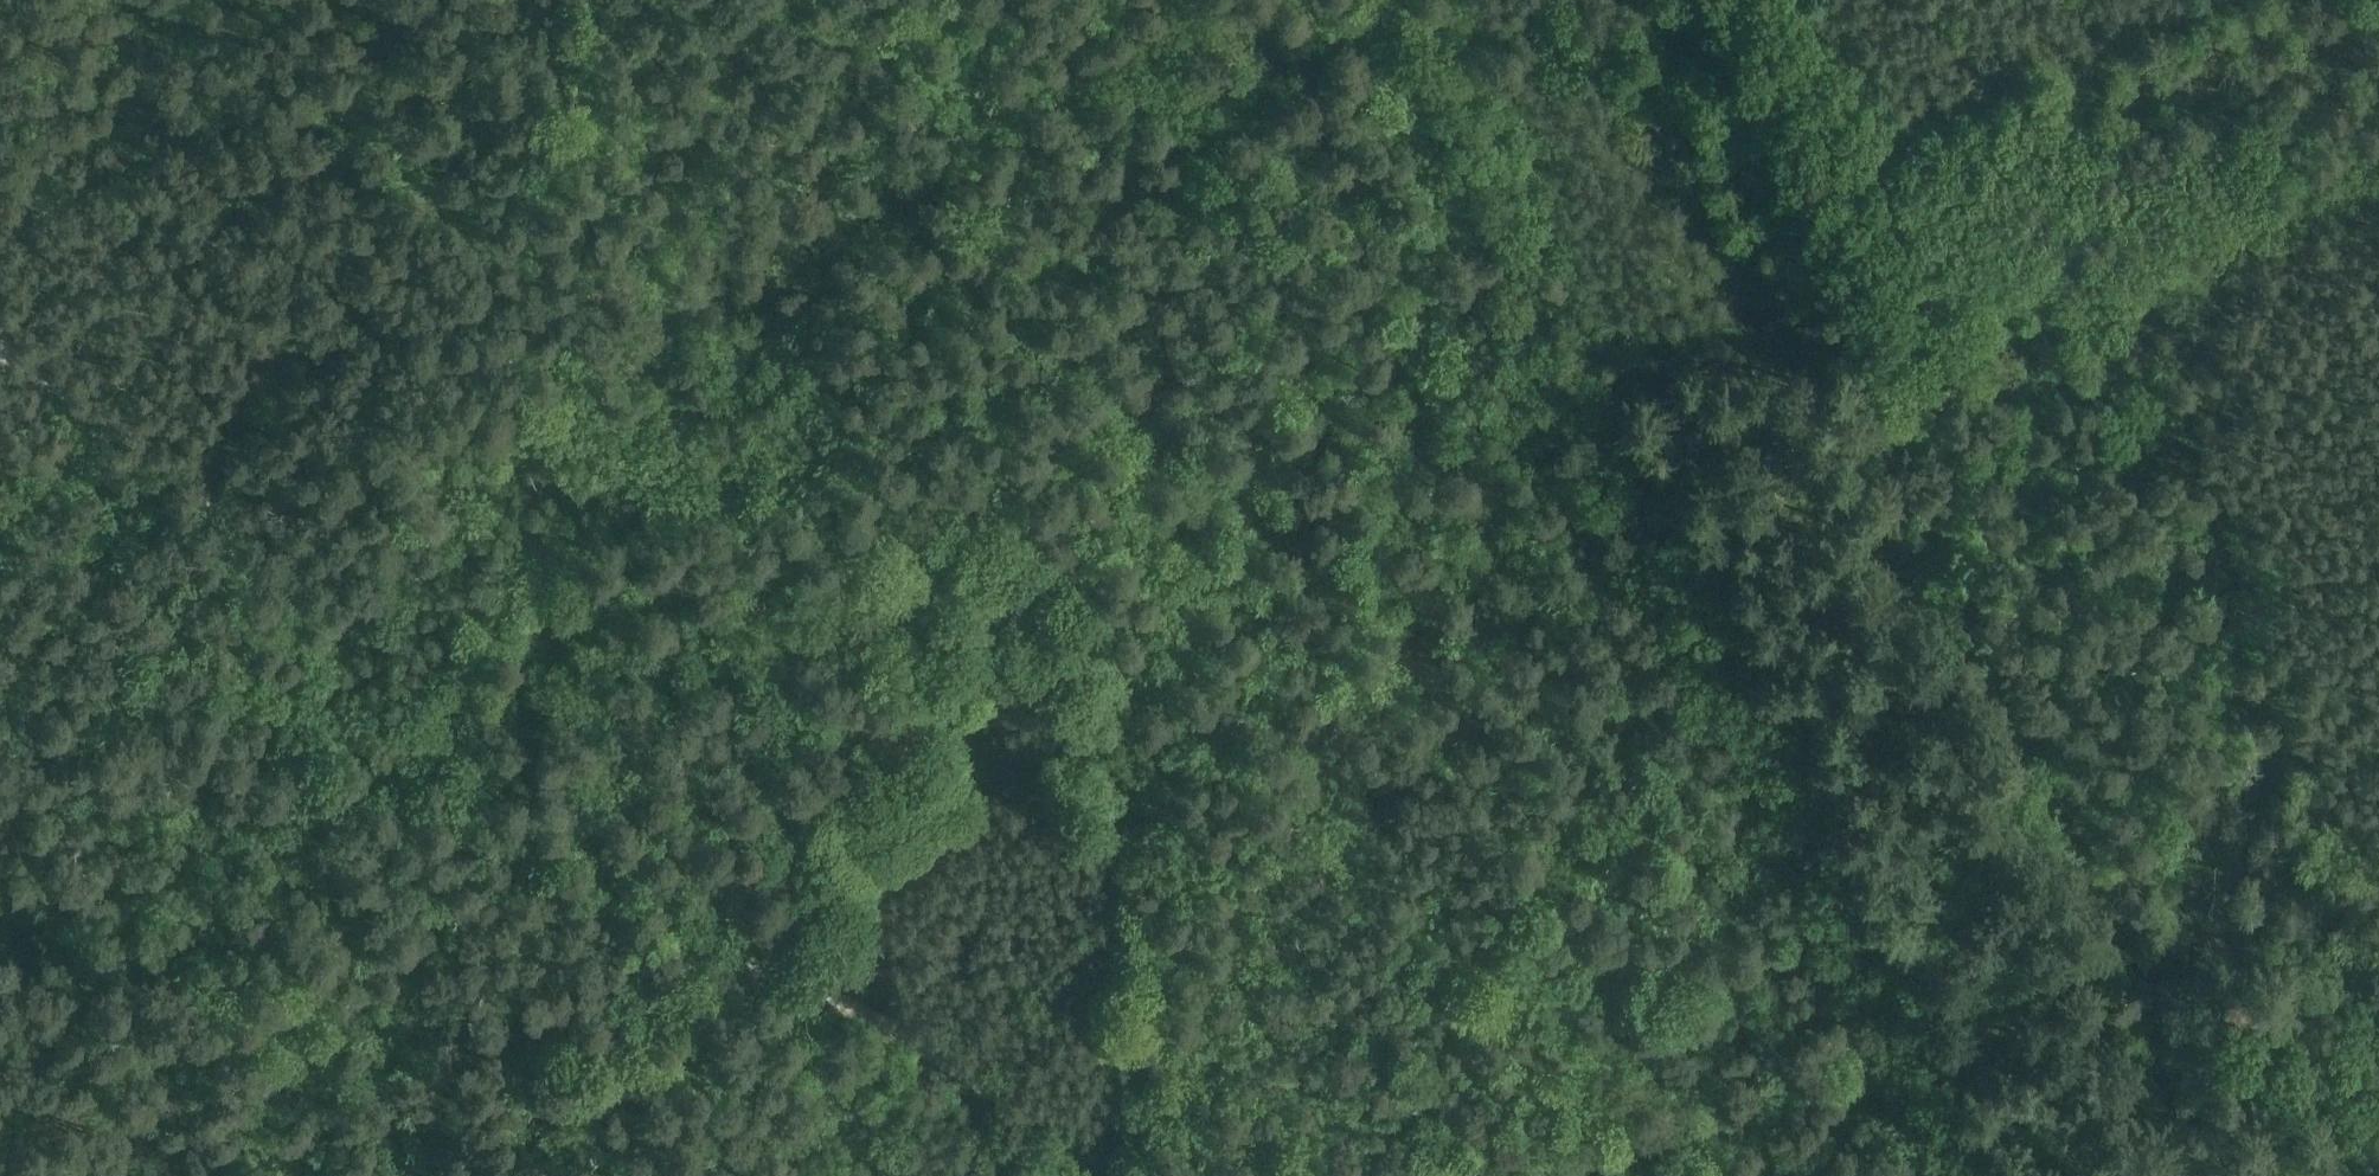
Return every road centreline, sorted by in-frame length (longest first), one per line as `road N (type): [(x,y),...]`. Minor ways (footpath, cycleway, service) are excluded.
road 1 (track): [(1384,0),(1967,1175)]

